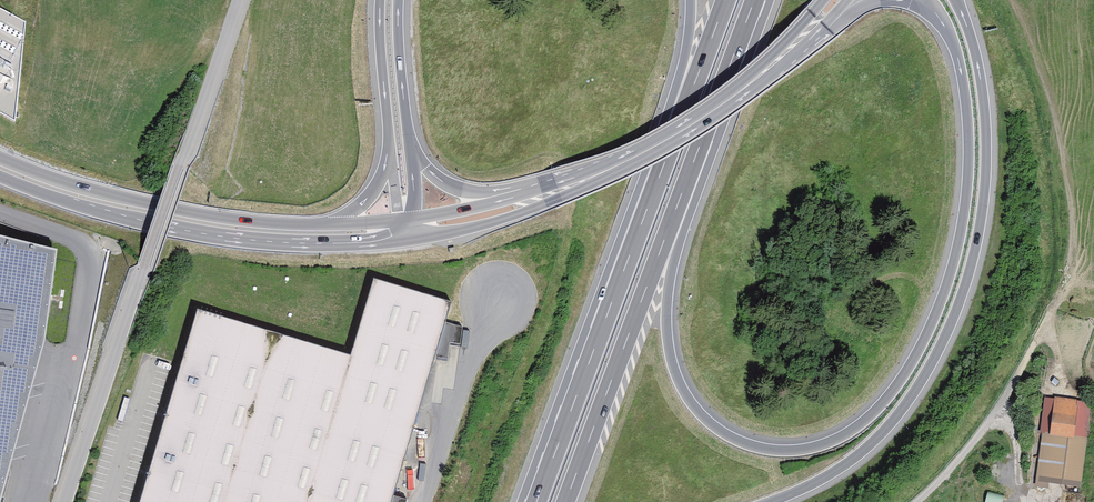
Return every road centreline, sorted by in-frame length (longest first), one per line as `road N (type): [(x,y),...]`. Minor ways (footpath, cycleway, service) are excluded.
road 1 (motorway): [(939,16),(956,51),(966,102),(962,226),(939,306),(901,380),(841,436),(798,449),(756,446),(715,427),(687,395),(671,353),(667,305),(688,179)]
road 2 (motorway): [(772,501),(841,468),(886,430),(925,375),(958,307),(980,226),(987,139),(977,56),(957,0)]
road 3 (residential): [(237,0),(67,501)]
road 4 (secondary): [(0,177),(102,212),(220,236),(334,243),(398,229)]
road 5 (motorway): [(663,165),(537,501)]
road 6 (secondary): [(534,199),(693,124),(824,16)]
road 7 (motorway): [(566,501),(688,179)]
road 8 (secondary): [(331,225),(179,209),(0,158)]
road 9 (motorway): [(688,179),(755,0)]
road 10 (motorway): [(726,0),(663,165)]
road 11 (motorway): [(690,0),(663,165)]
road 12 (motorway): [(411,151),(399,0)]
road 13 (motorway): [(381,0),(389,149)]
road 14 (motorway): [(534,199),(459,189),(411,151)]
road 15 (secondary): [(412,228),(534,199)]

